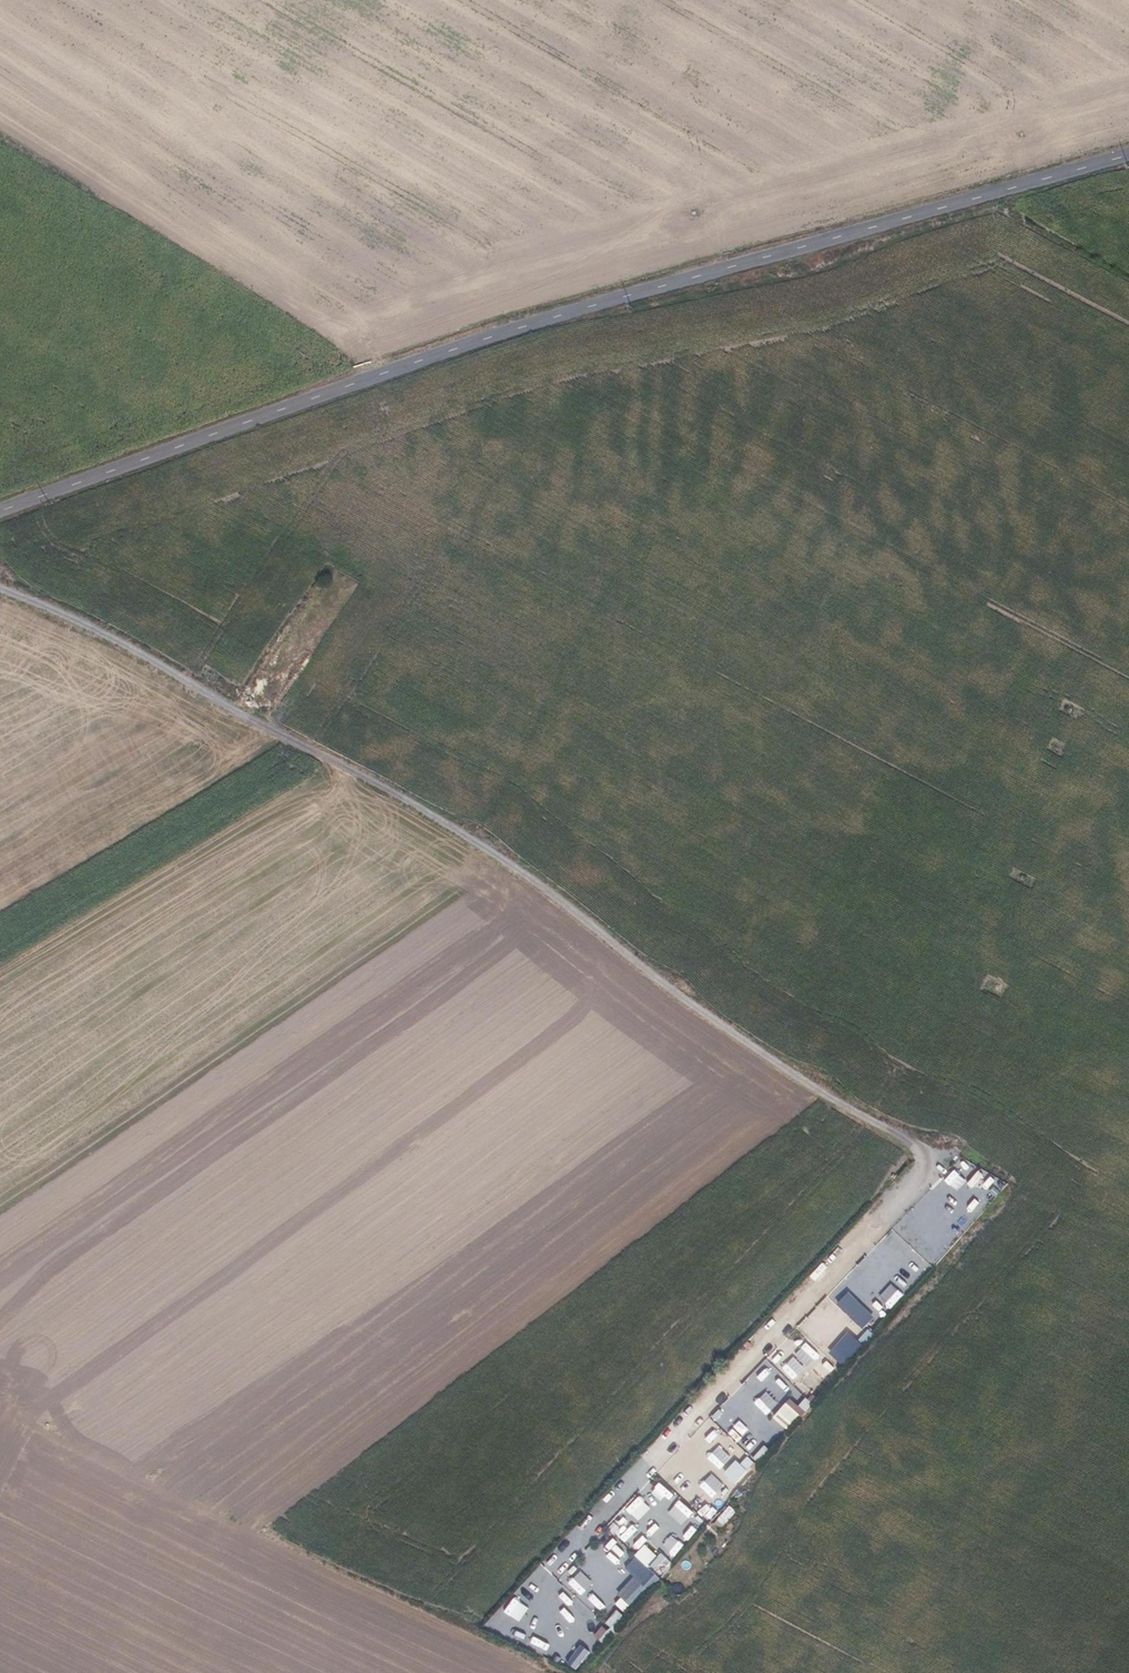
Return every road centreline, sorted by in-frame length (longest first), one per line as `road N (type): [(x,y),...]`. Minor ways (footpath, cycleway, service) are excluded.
road 1 (track): [(0,588),(106,634),(563,899),(809,1087),(1034,1206),(1128,1234)]
road 2 (tertiary): [(0,516),(207,441),(727,276),(1128,162)]
road 3 (track): [(564,1672),(0,1403)]

